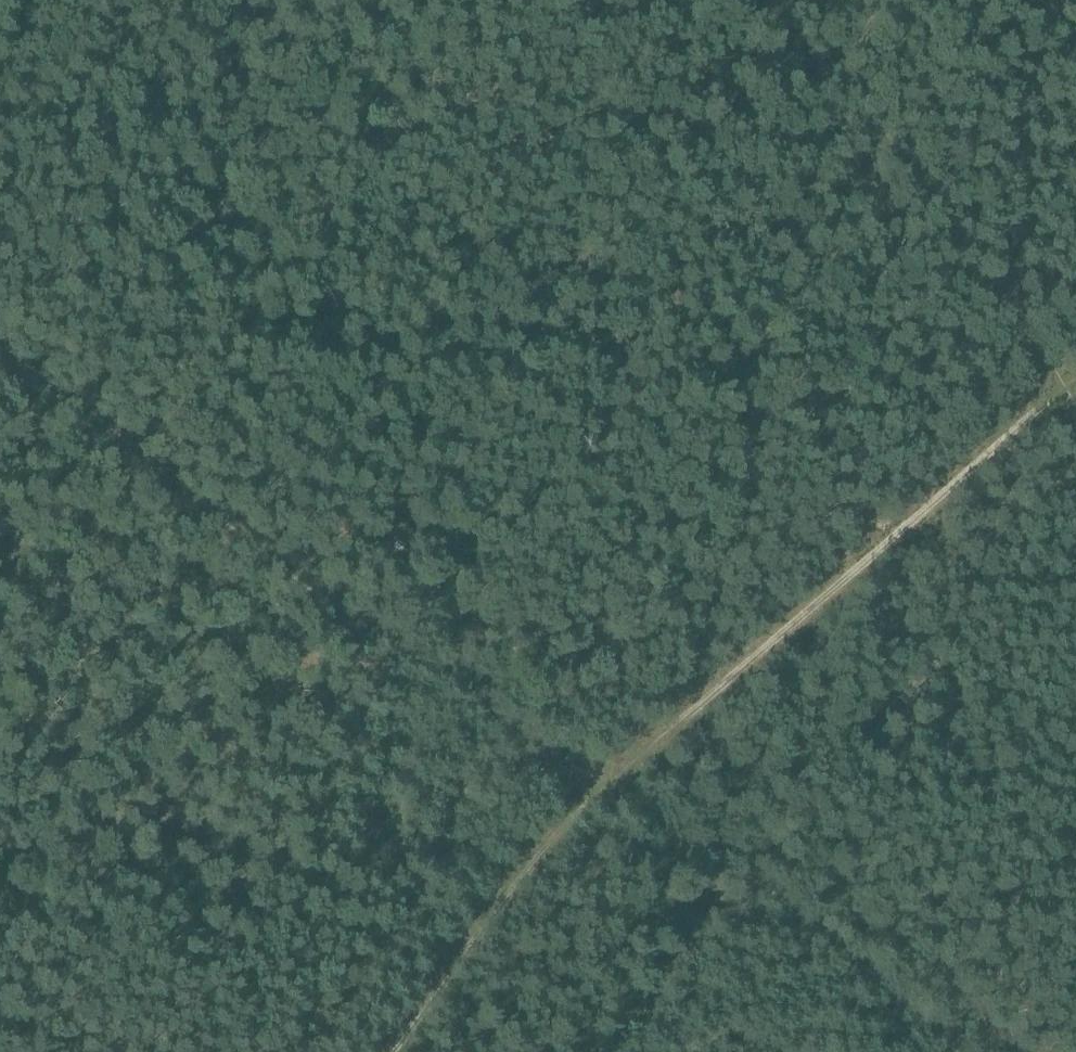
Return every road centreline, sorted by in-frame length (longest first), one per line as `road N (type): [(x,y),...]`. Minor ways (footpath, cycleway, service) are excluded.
road 1 (track): [(965,1051),(0,339)]
road 2 (track): [(1075,366),(607,785),(396,1051)]

